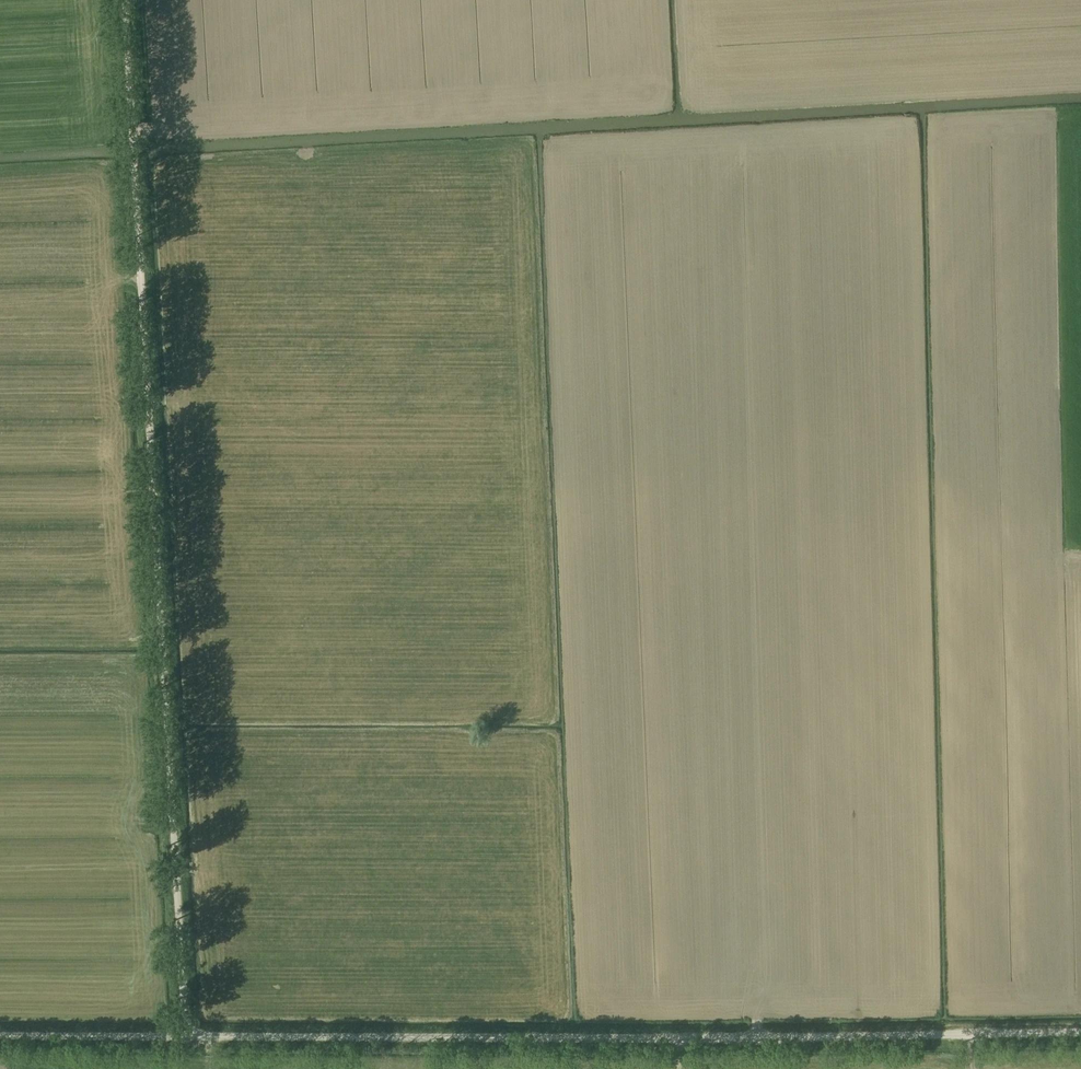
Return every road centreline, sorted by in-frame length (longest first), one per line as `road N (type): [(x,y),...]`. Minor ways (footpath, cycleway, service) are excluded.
road 1 (unclassified): [(188,1036),(125,0)]
road 2 (unclassified): [(188,1036),(1080,1033)]
road 3 (unclassified): [(0,1035),(188,1036)]

